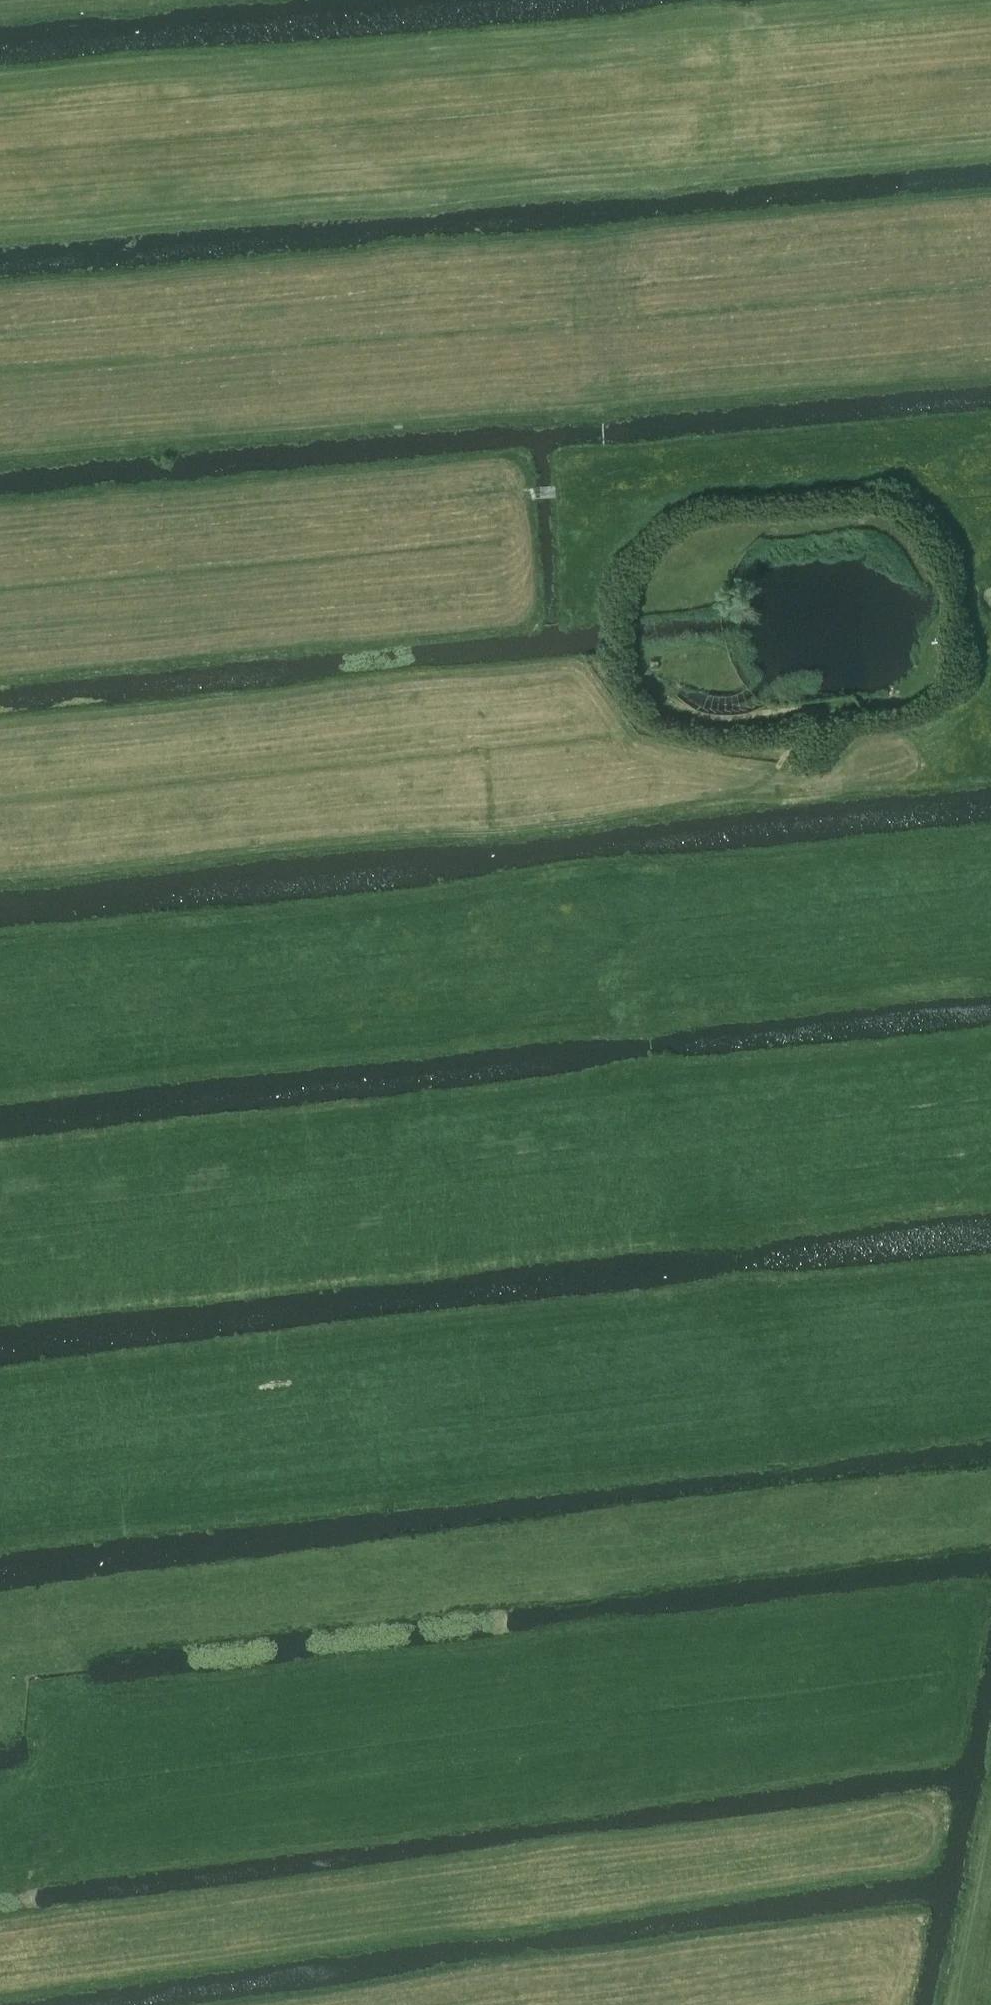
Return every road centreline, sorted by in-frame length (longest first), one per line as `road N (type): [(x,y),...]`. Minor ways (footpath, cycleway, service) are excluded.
road 1 (track): [(636,478),(563,491),(0,523)]

